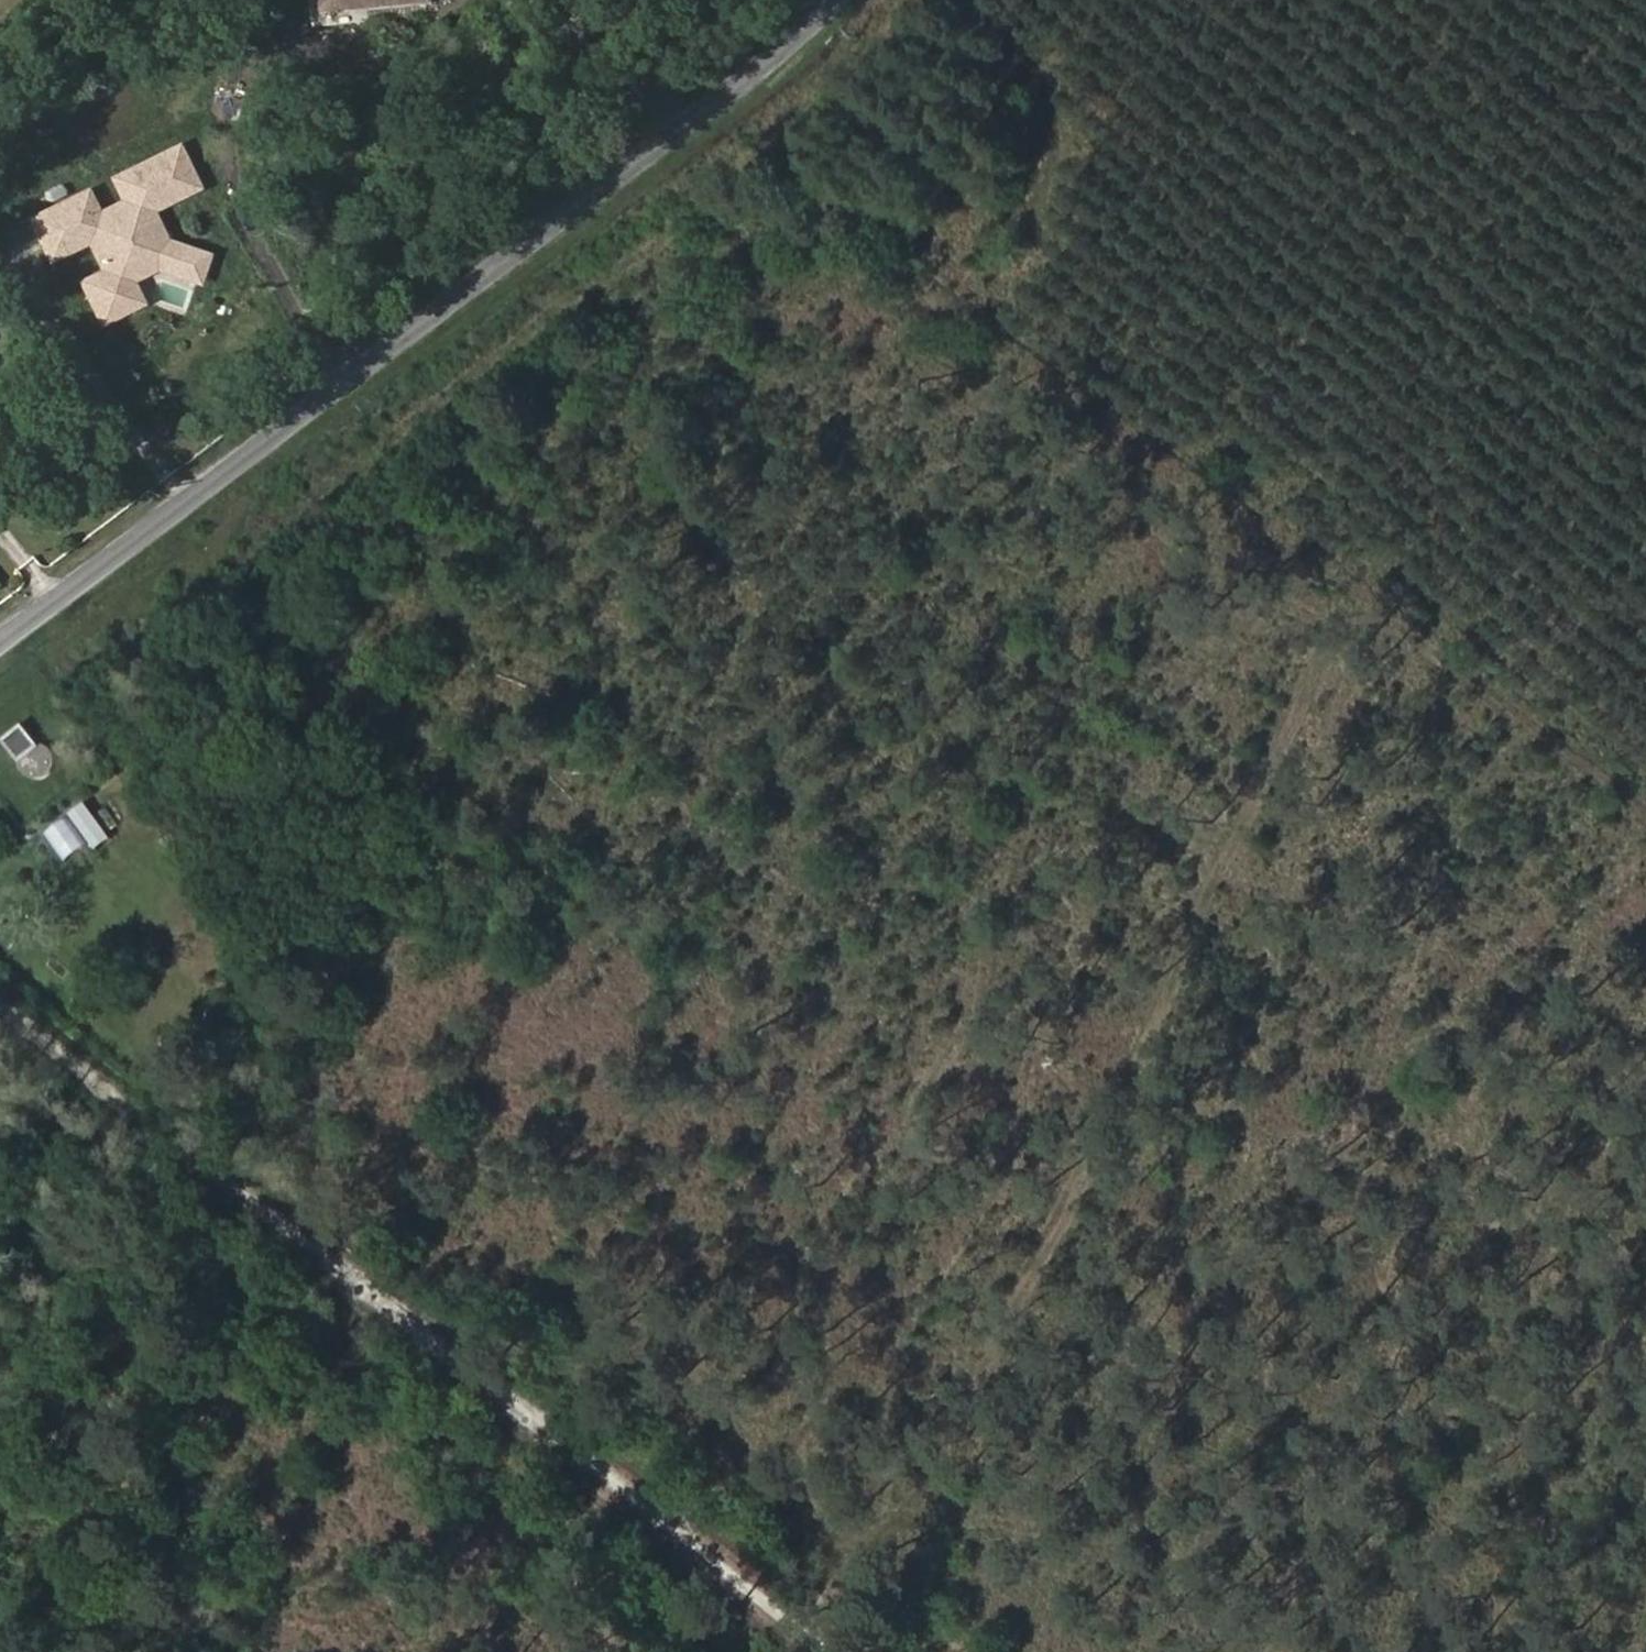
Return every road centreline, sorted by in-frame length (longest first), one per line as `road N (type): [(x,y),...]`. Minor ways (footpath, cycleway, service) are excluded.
road 1 (residential): [(0,643),(713,106),(837,0)]
road 2 (unclassified): [(87,1069),(838,1651)]

